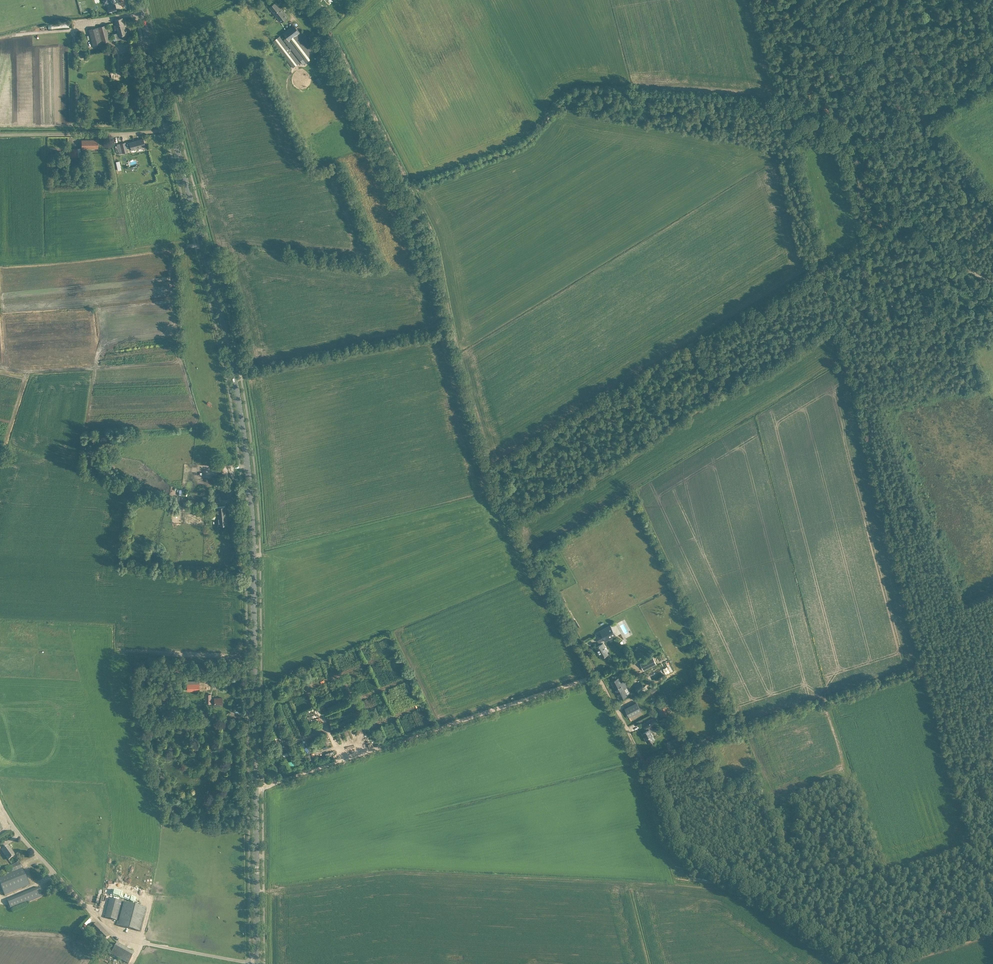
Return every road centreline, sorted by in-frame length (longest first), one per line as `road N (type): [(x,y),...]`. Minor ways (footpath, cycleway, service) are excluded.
road 1 (secondary): [(258,963),(247,464),(223,326),(172,129)]
road 2 (track): [(873,133),(860,143),(800,124),(780,104),(589,90),(570,94),(521,146),(412,188),(335,40),(293,0)]
road 3 (track): [(992,279),(928,239),(805,0)]
road 4 (track): [(642,759),(673,852),(837,963)]
road 5 (unclassified): [(258,963),(114,934),(55,874)]
road 6 (unclassified): [(0,135),(172,129)]
road 7 (track): [(873,133),(992,72)]
road 8 (secondary): [(172,129),(138,0)]

